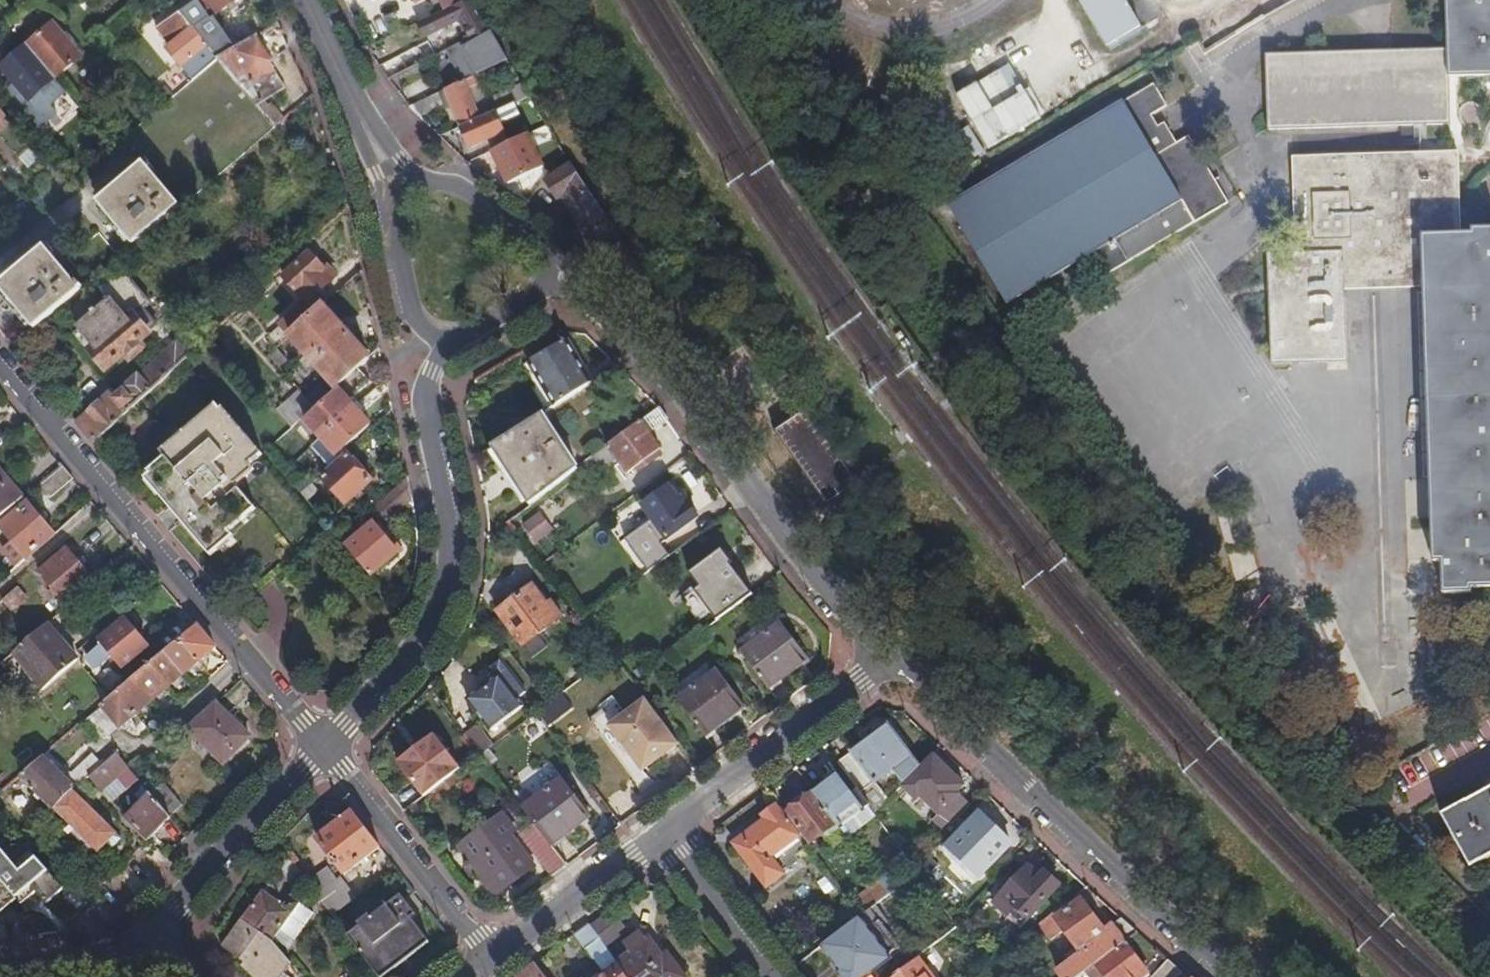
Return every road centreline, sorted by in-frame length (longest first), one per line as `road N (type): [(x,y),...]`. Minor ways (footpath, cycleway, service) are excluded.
road 1 (residential): [(891,654),(809,563),(678,387),(557,266)]
road 2 (residential): [(325,747),(0,359)]
road 3 (residential): [(1233,976),(891,654)]
road 4 (residential): [(325,747),(413,654),(446,599),(455,538),(423,418),(430,372),(447,345)]
road 5 (residential): [(661,835),(891,654)]
road 6 (residential): [(131,951),(325,747)]
road 7 (residential): [(325,747),(496,960)]
road 8 (residential): [(496,960),(661,835)]
road 9 (residential): [(661,835),(769,976)]
road 10 (residential): [(557,266),(472,196),(431,181)]
road 11 (residential): [(389,219),(414,320),(447,345)]
road 12 (residential): [(447,345),(557,266)]
road 13 (residential): [(131,951),(0,968)]
road 14 (residential): [(360,115),(306,0)]

